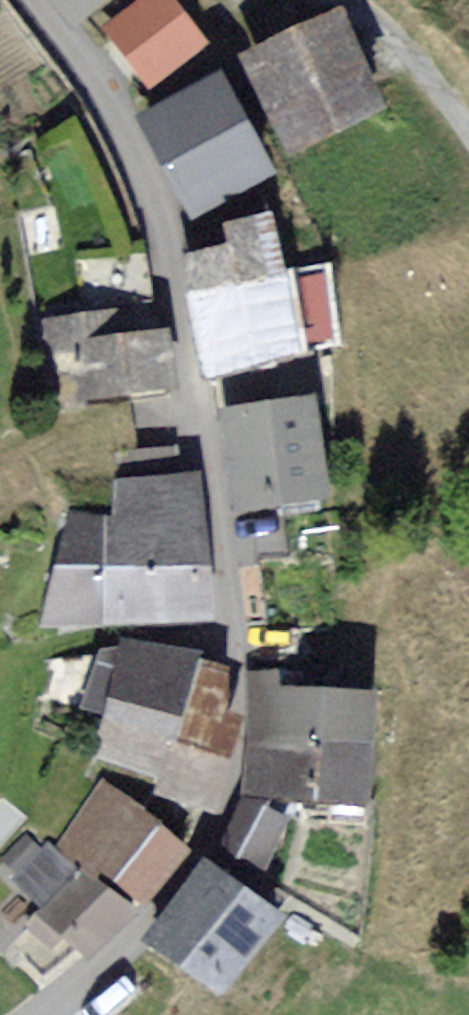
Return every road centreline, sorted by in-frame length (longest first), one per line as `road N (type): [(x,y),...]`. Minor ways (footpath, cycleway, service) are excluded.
road 1 (tertiary): [(43,1014),(122,944),(198,844),(227,782),(237,698),(209,494),(138,176),(88,79),(24,0)]

